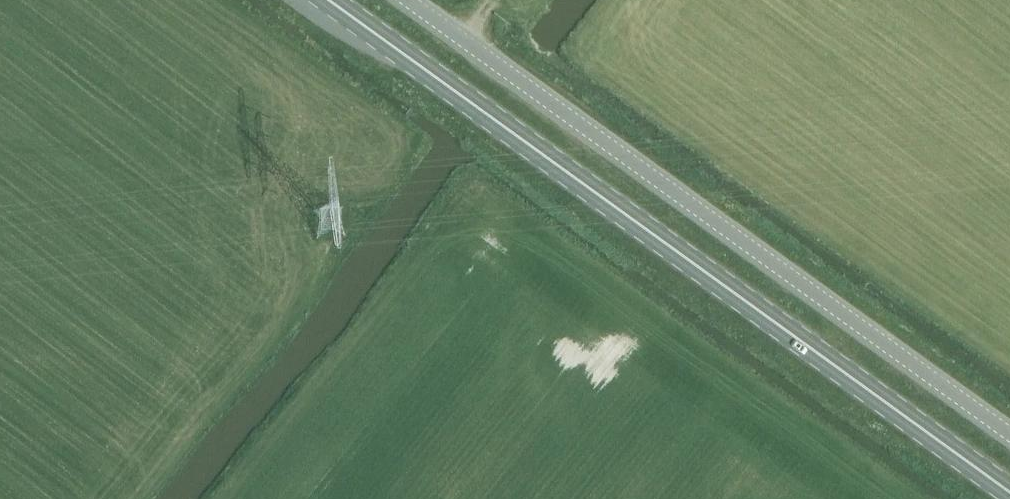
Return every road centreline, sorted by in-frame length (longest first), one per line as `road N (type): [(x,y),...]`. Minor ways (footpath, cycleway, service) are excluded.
road 1 (primary): [(1009,492),(329,0)]
road 2 (unclassified): [(408,0),(1009,433)]

